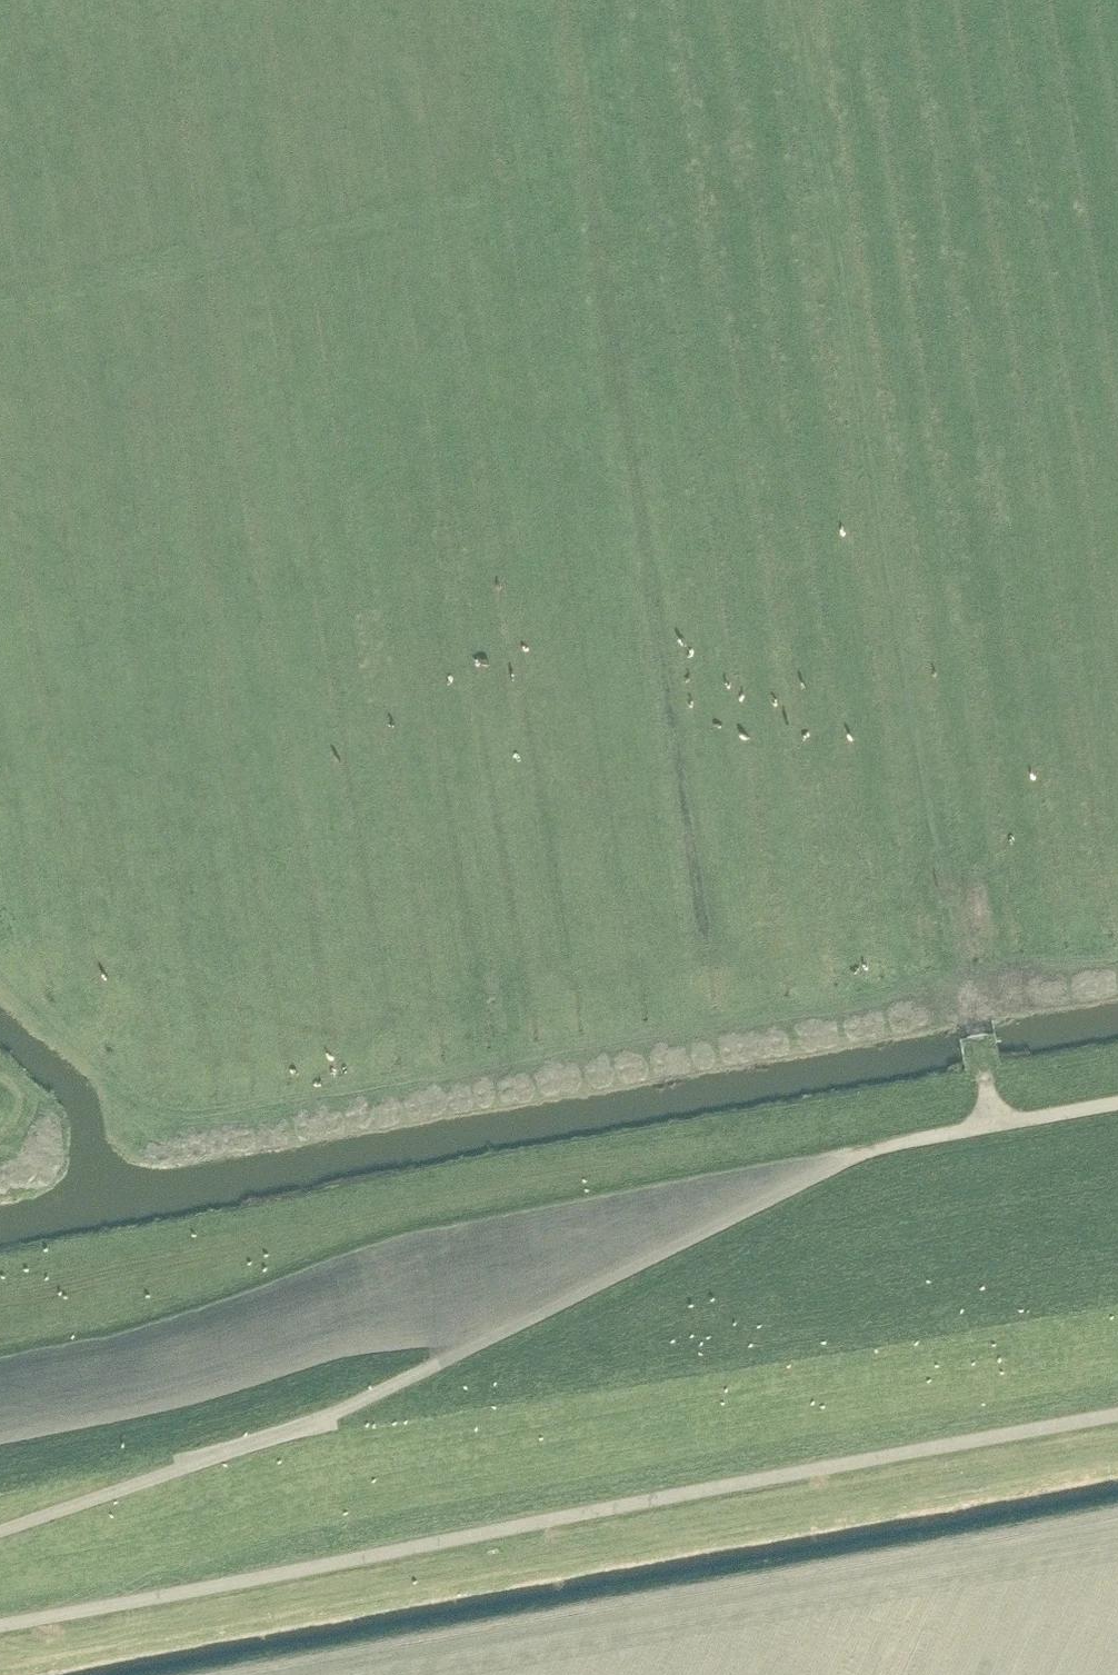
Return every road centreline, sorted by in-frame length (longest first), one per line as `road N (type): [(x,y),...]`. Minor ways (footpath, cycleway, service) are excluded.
road 1 (unclassified): [(1117,1415),(0,1624)]

